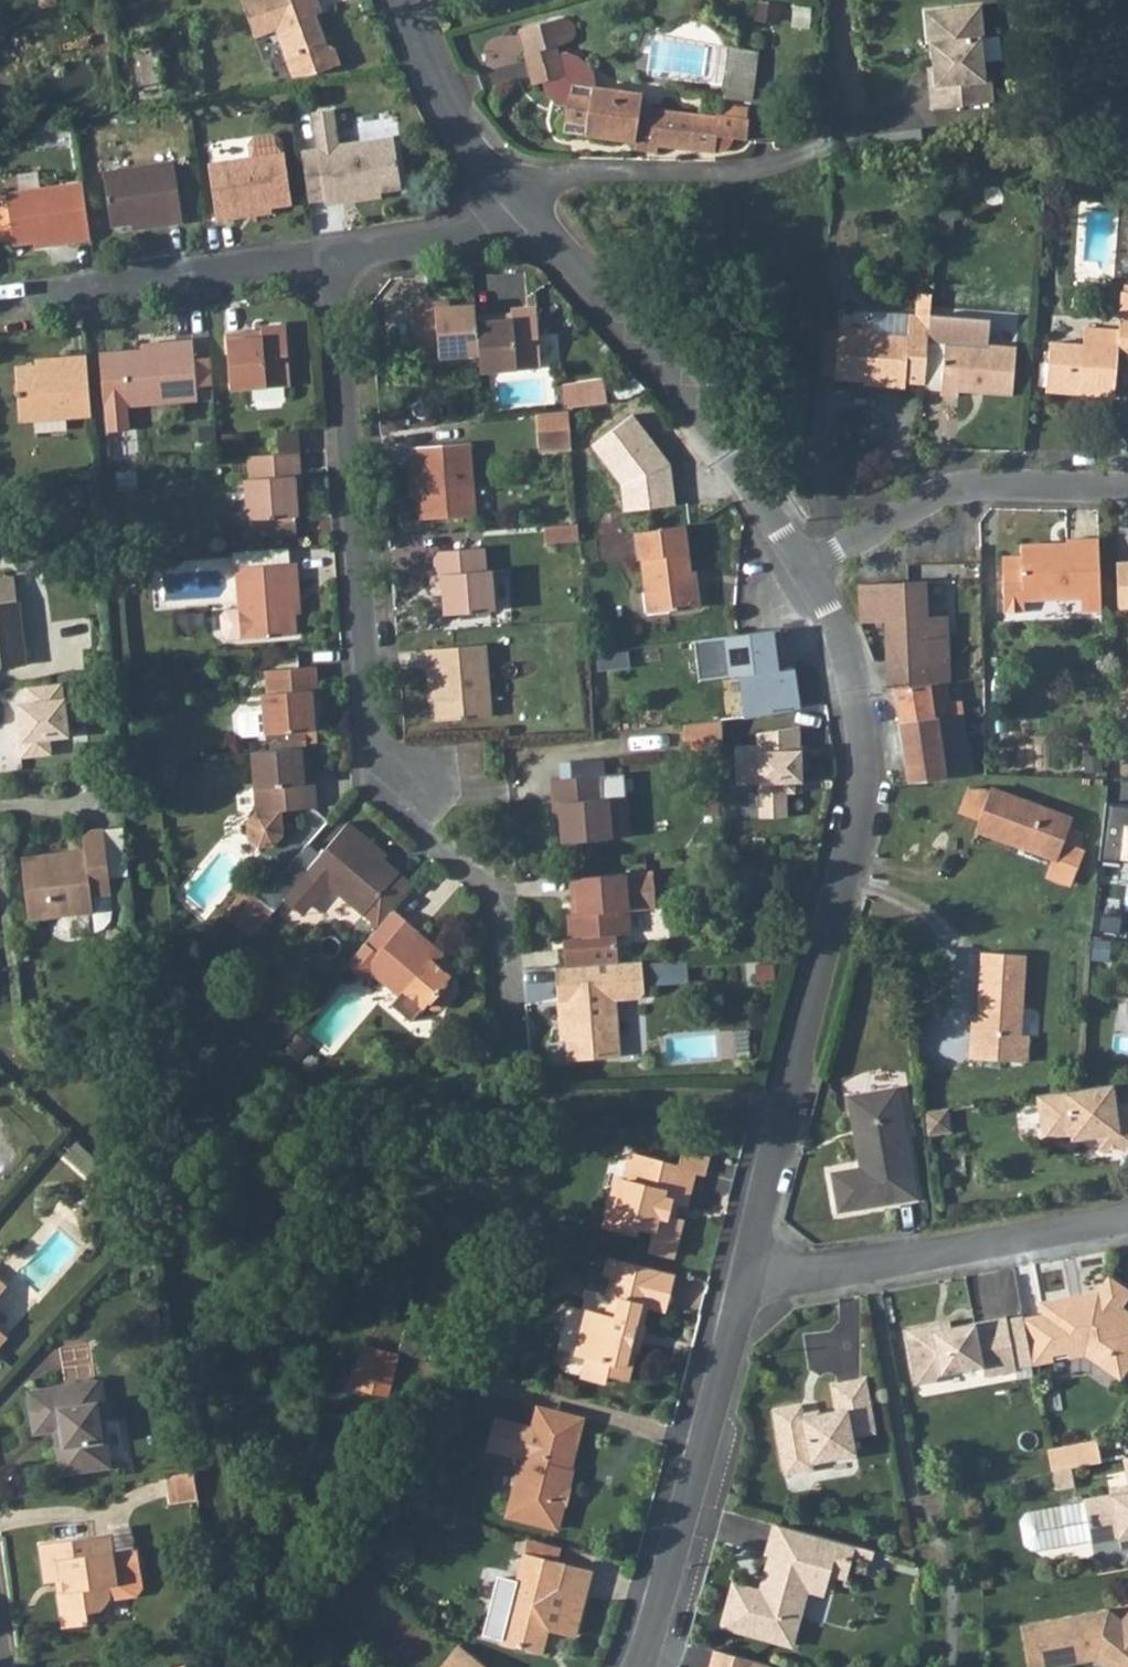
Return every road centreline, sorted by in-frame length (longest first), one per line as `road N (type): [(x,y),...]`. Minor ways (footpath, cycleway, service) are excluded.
road 1 (residential): [(336,254),(377,746),(395,813),(495,897),(507,1006)]
road 2 (residential): [(807,570),(851,658),(867,741),(865,797),(744,1273)]
road 3 (residential): [(507,186),(695,394),(807,570)]
road 4 (residential): [(744,1273),(636,1666)]
road 5 (residential): [(1127,1216),(803,1279),(744,1273)]
road 6 (residential): [(1127,488),(956,486),(807,570)]
road 7 (residential): [(336,254),(0,309)]
road 8 (residential): [(797,158),(721,176),(507,186)]
road 9 (residential): [(405,0),(455,122),(507,186)]
road 10 (residential): [(507,186),(447,233),(336,254)]

